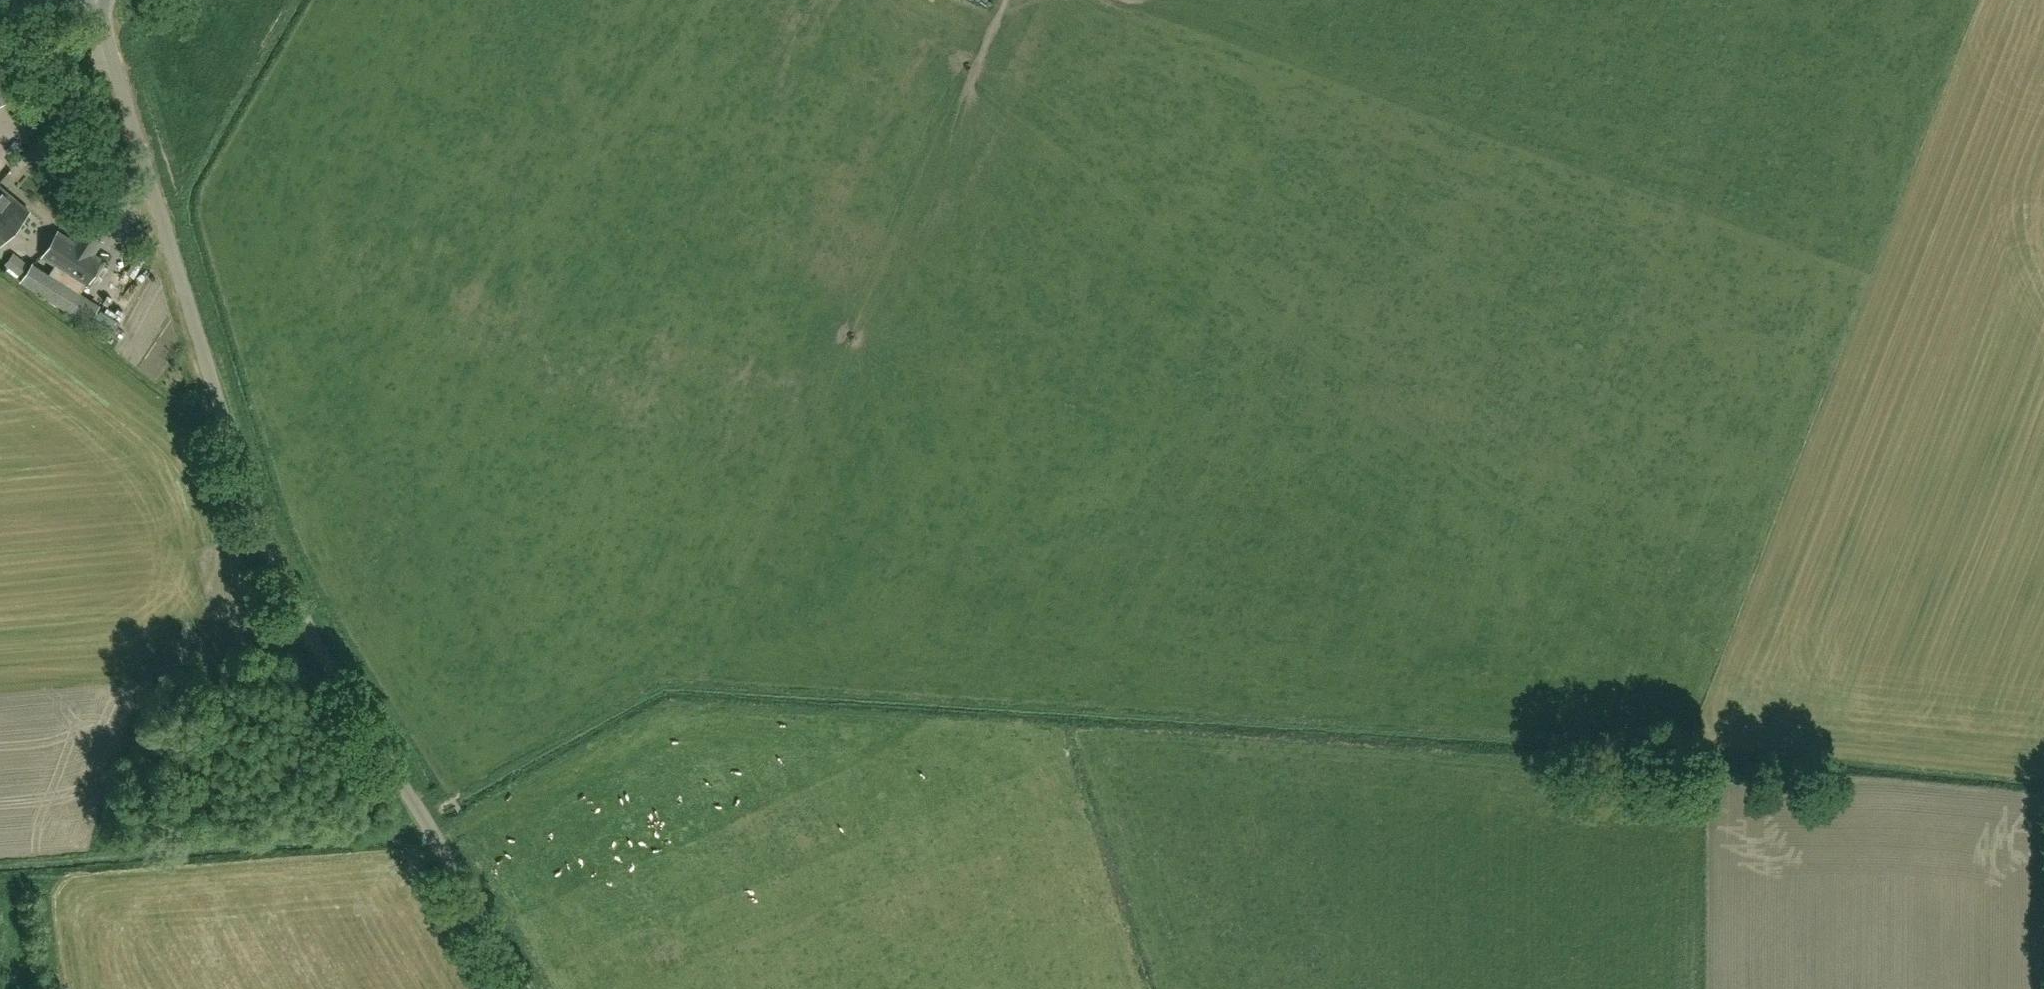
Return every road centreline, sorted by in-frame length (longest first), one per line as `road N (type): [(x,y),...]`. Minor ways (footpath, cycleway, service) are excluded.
road 1 (unclassified): [(526,988),(274,548),(94,0)]

